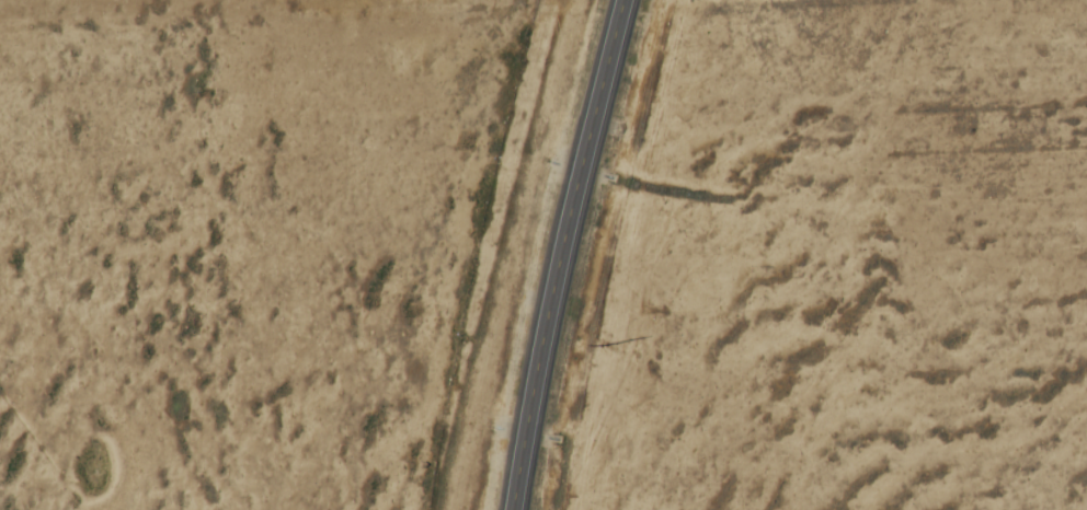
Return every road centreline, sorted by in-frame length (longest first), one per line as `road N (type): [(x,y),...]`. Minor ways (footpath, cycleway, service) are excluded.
road 1 (trunk): [(622,0),(561,245),(512,509)]

